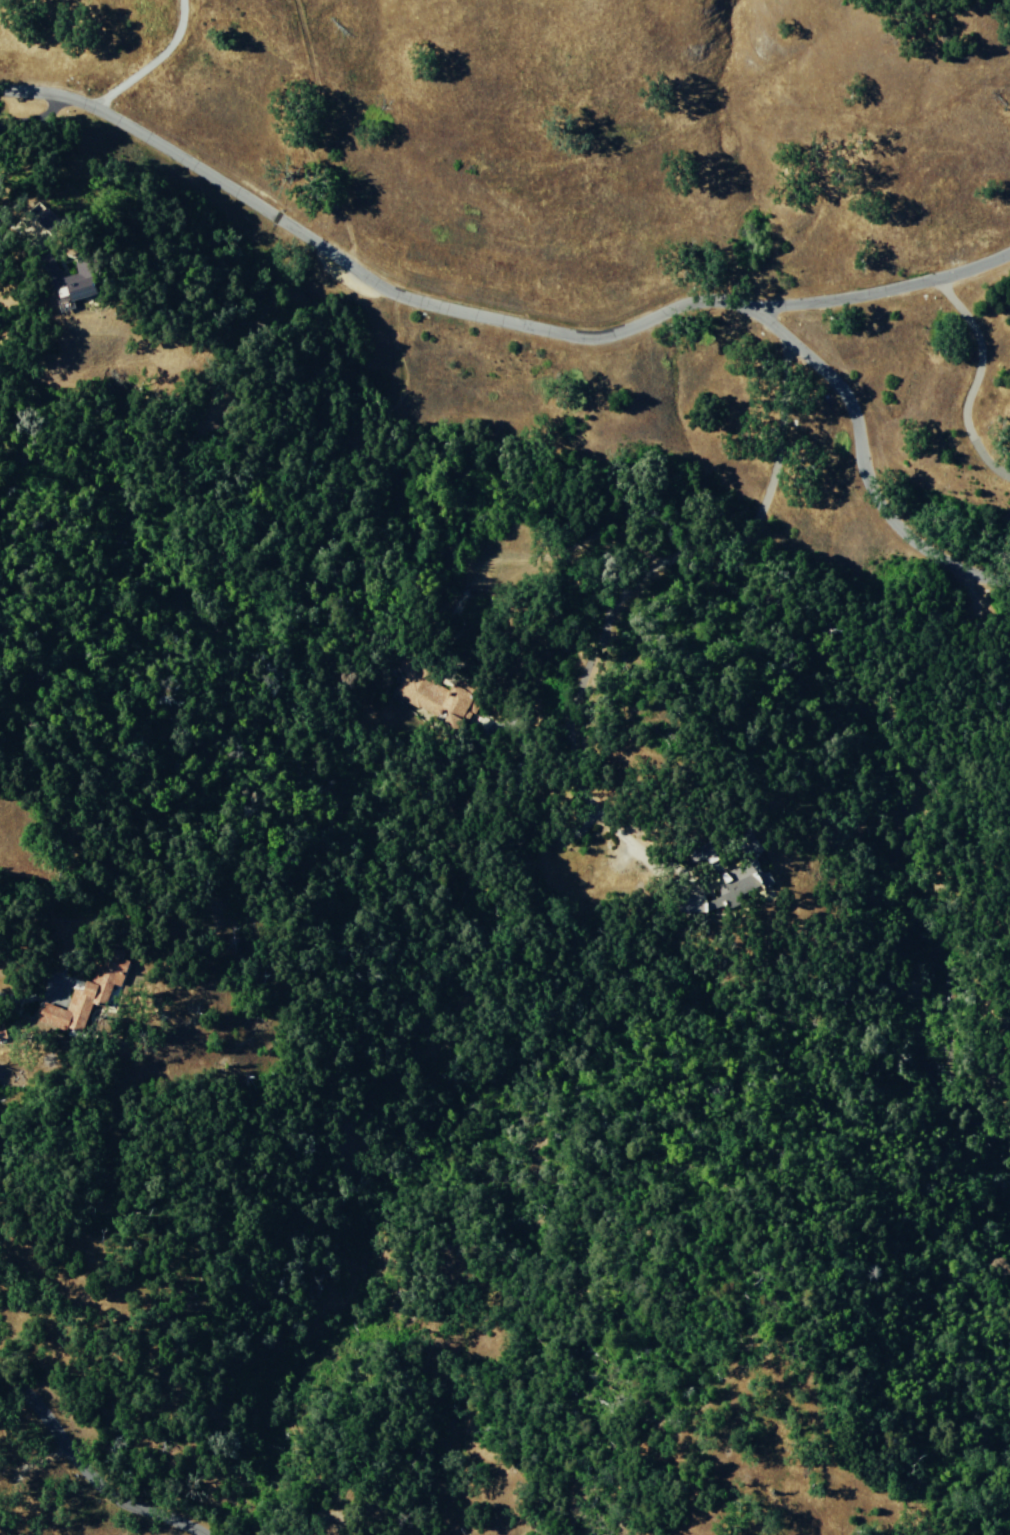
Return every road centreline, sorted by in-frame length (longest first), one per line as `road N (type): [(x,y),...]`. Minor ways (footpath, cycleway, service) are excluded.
road 1 (residential): [(1009,579),(944,557),(913,533),(888,501),(855,392),(819,351),(757,305),(703,299),(593,331),(419,294),(109,107),(50,89),(0,88)]
road 2 (residential): [(0,1362),(42,1398),(109,1482),(217,1534)]
road 3 (residential): [(757,305),(848,297),(1009,252)]

